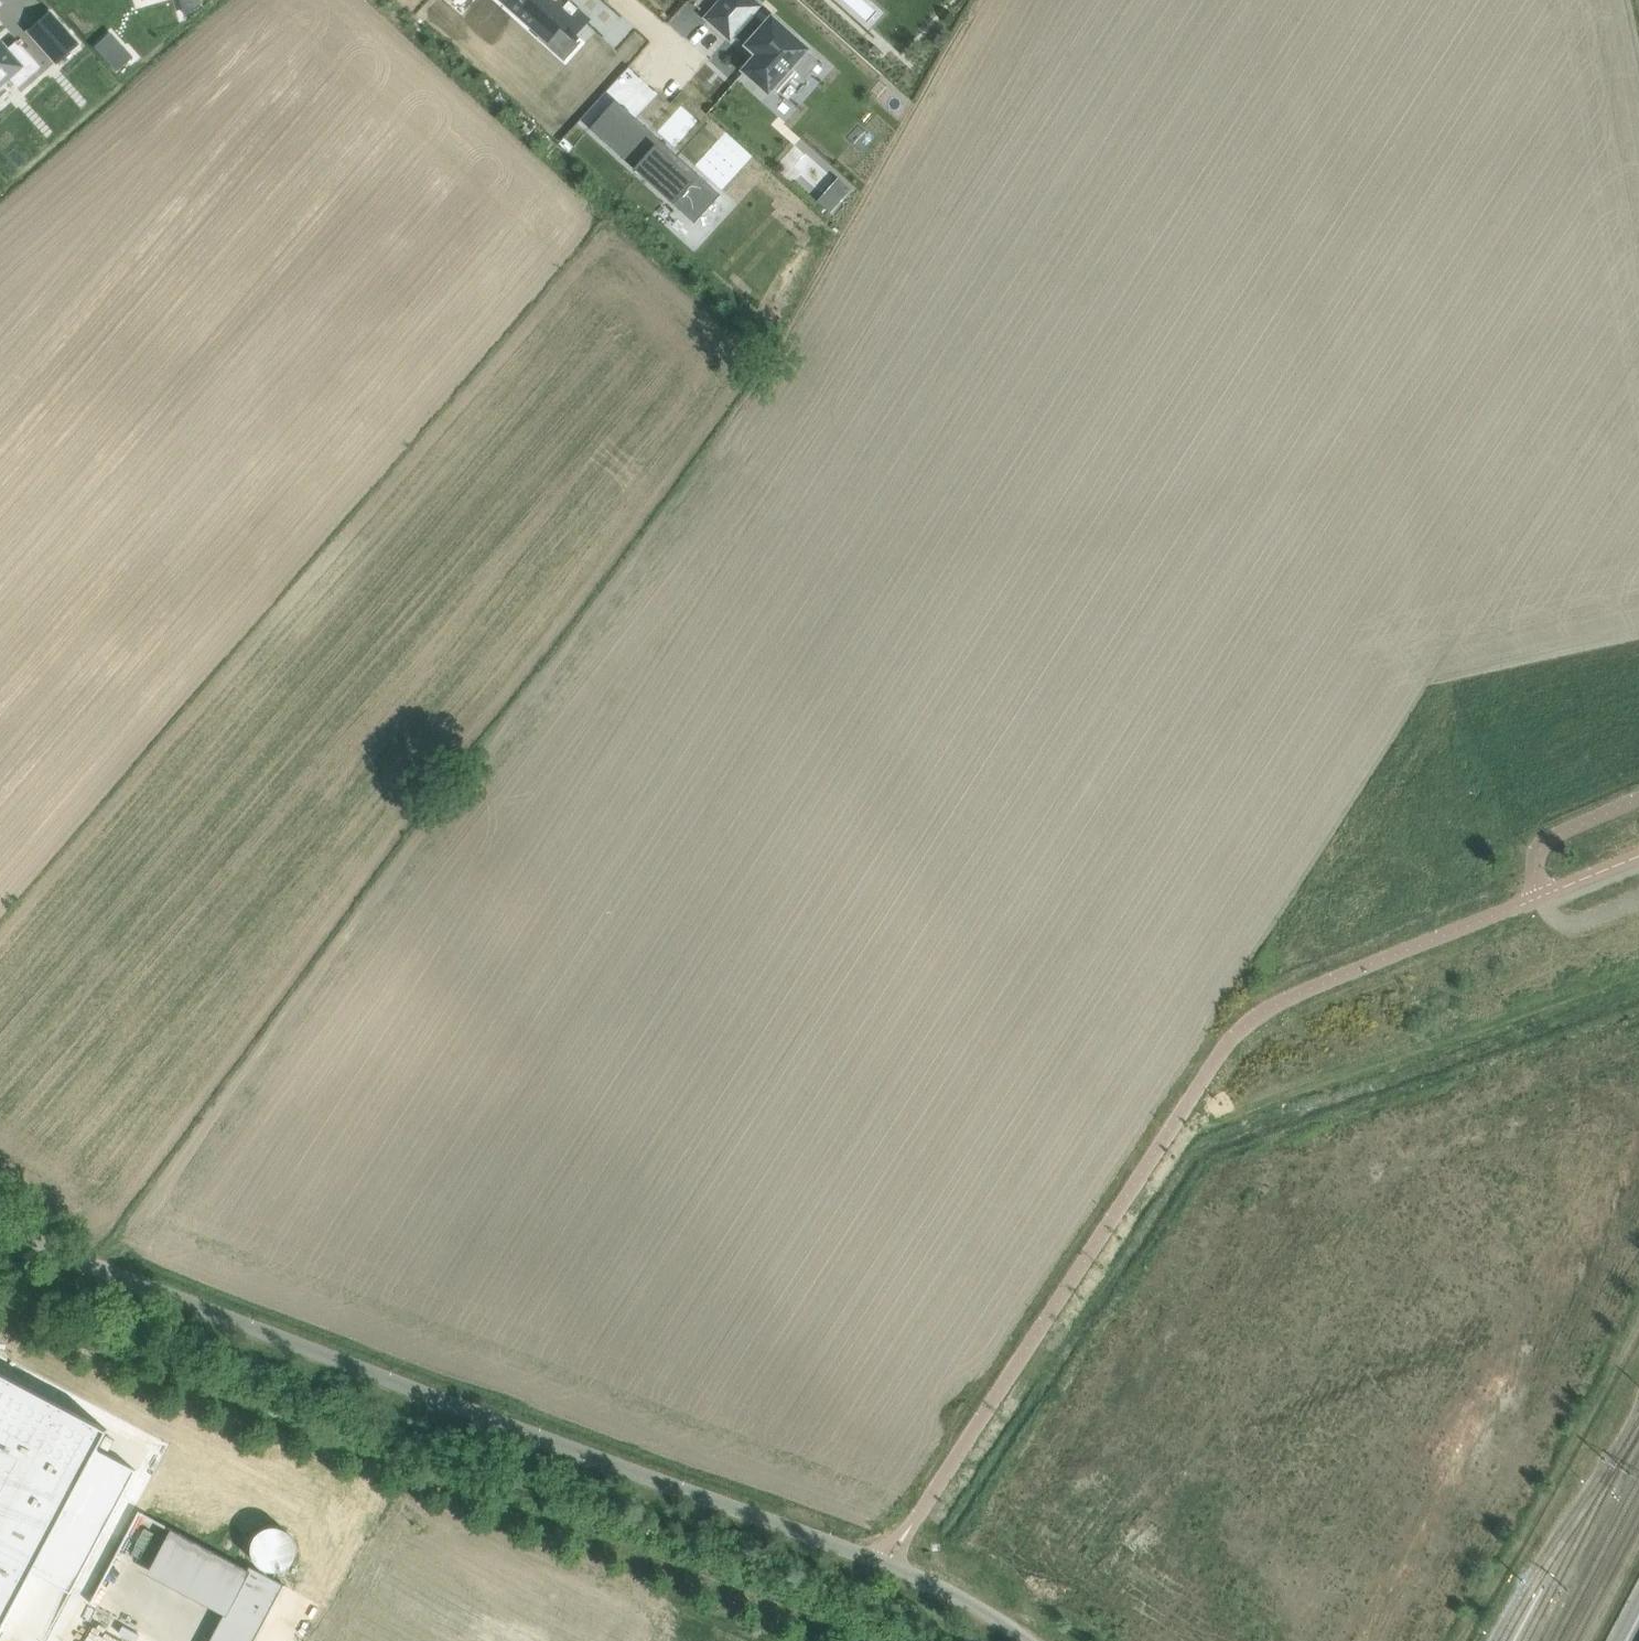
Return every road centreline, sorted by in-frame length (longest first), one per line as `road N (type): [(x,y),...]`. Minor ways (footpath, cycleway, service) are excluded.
road 1 (unclassified): [(1024,1640),(956,1596),(885,1564),(466,1409),(82,1256),(0,1215)]
road 2 (residential): [(623,0),(822,179)]

